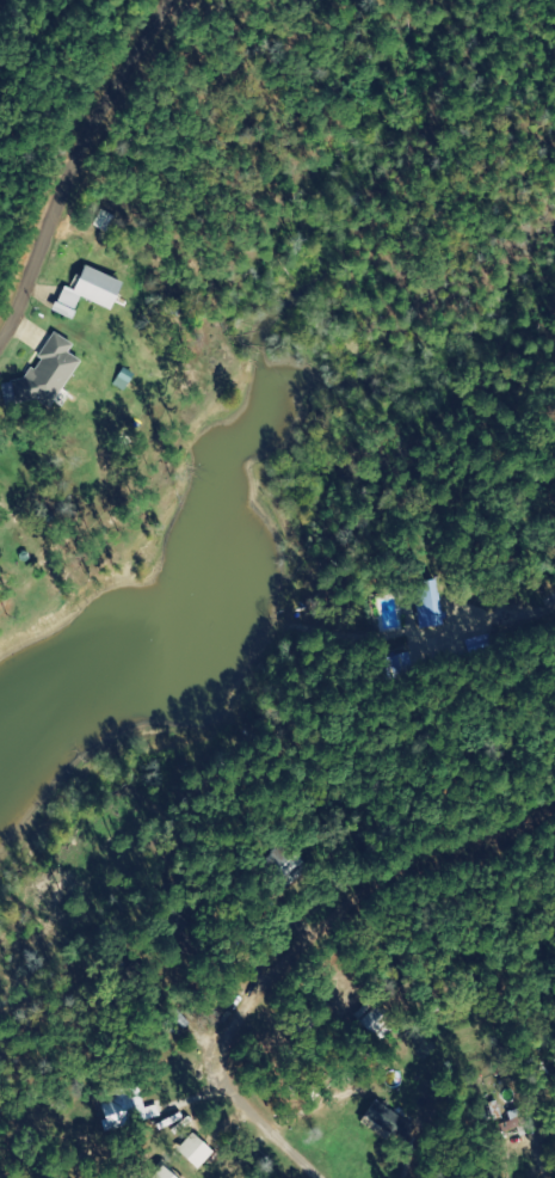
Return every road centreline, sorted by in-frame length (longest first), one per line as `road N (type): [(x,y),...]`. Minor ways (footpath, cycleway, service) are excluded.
road 1 (residential): [(328,1177),(302,1152),(302,1056),(380,984),(554,882)]
road 2 (residential): [(174,0),(177,22),(70,262),(0,352)]

